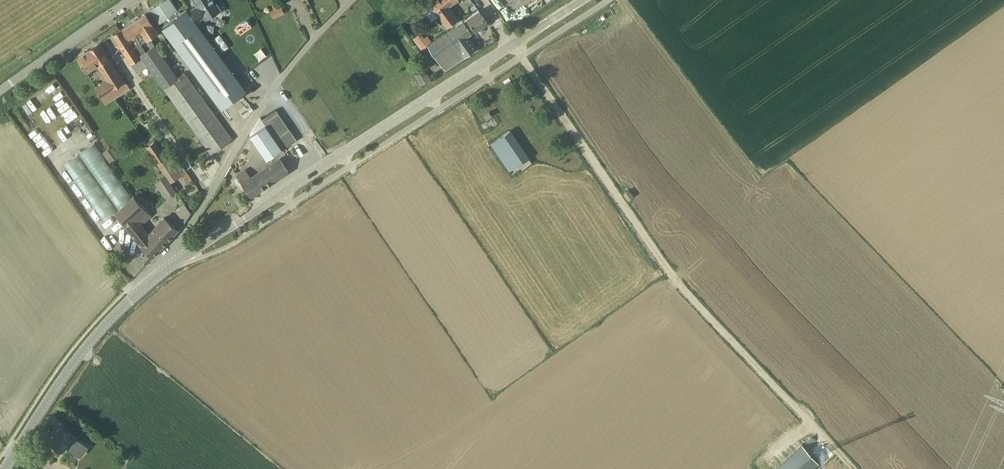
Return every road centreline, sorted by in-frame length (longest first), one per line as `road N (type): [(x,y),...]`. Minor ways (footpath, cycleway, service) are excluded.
road 1 (track): [(852,468),(667,268),(512,46)]
road 2 (tertiary): [(200,247),(512,46)]
road 3 (unclassified): [(155,281),(269,95),(351,0)]
road 4 (tertiary): [(4,468),(95,335),(155,281)]
road 5 (residential): [(0,90),(137,0)]

